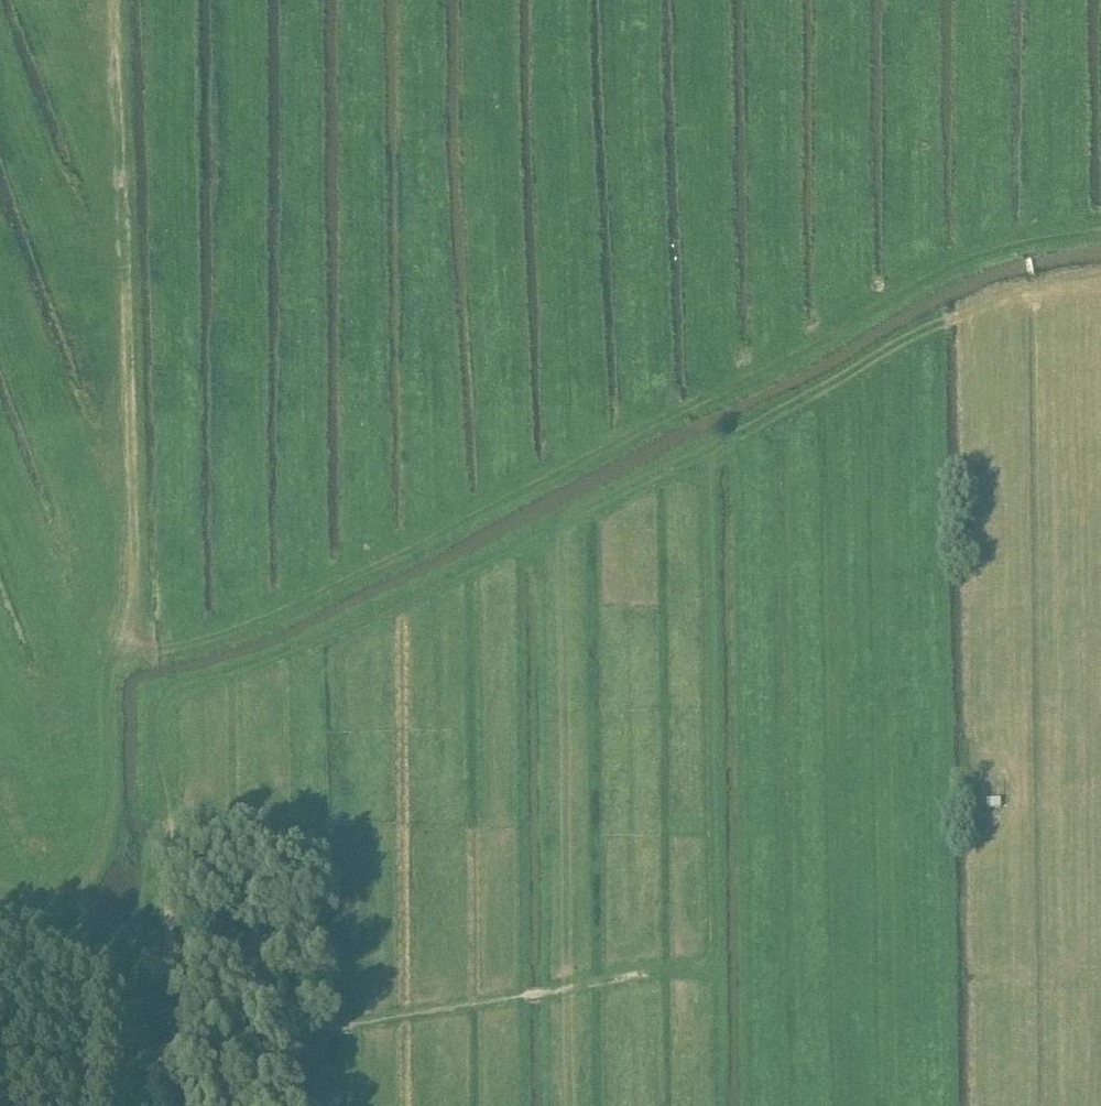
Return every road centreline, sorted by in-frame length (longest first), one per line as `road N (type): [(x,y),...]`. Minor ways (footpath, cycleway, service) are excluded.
road 1 (track): [(0,884),(57,901),(101,864),(107,669),(132,641),(156,652),(296,605),(547,485),(955,270),(1100,232)]
road 2 (track): [(105,0),(138,596),(132,641)]

